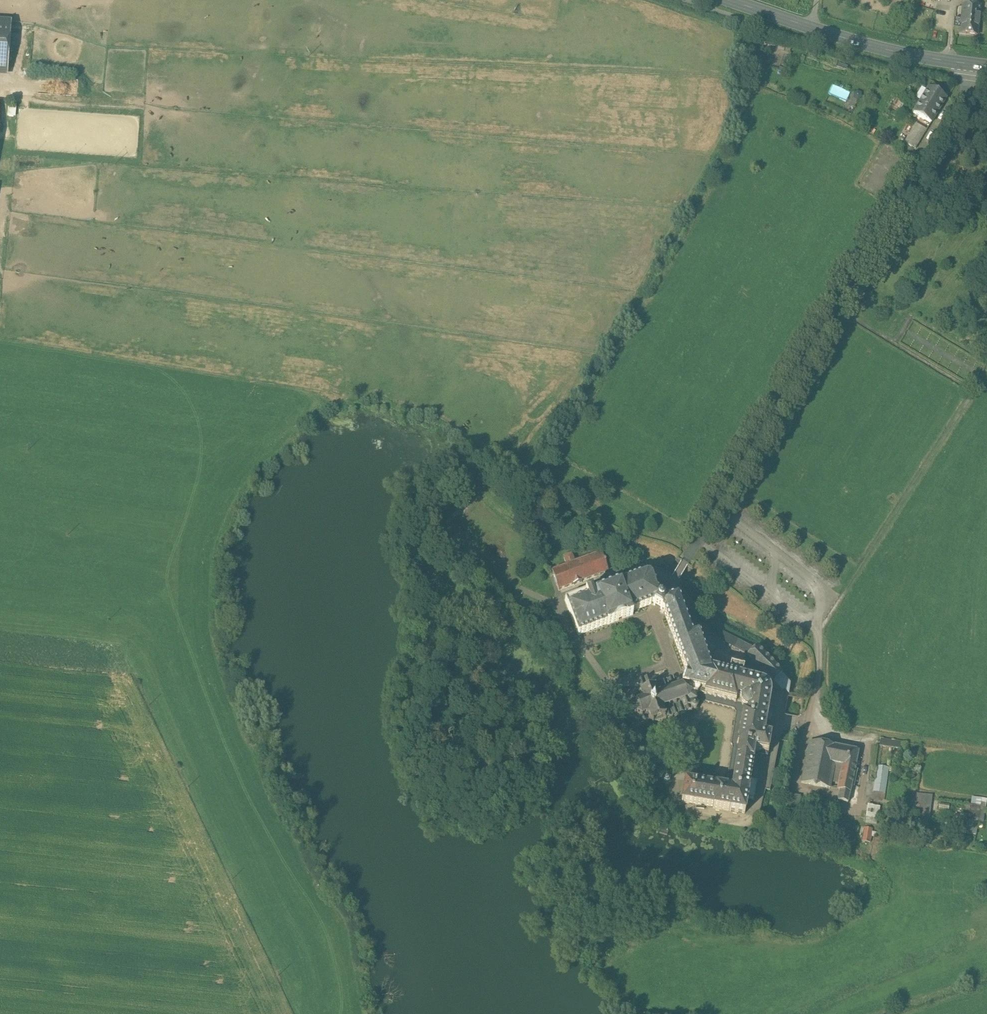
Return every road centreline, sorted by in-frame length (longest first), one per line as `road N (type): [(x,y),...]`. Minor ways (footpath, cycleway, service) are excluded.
road 1 (secondary): [(811,28),(986,66)]

